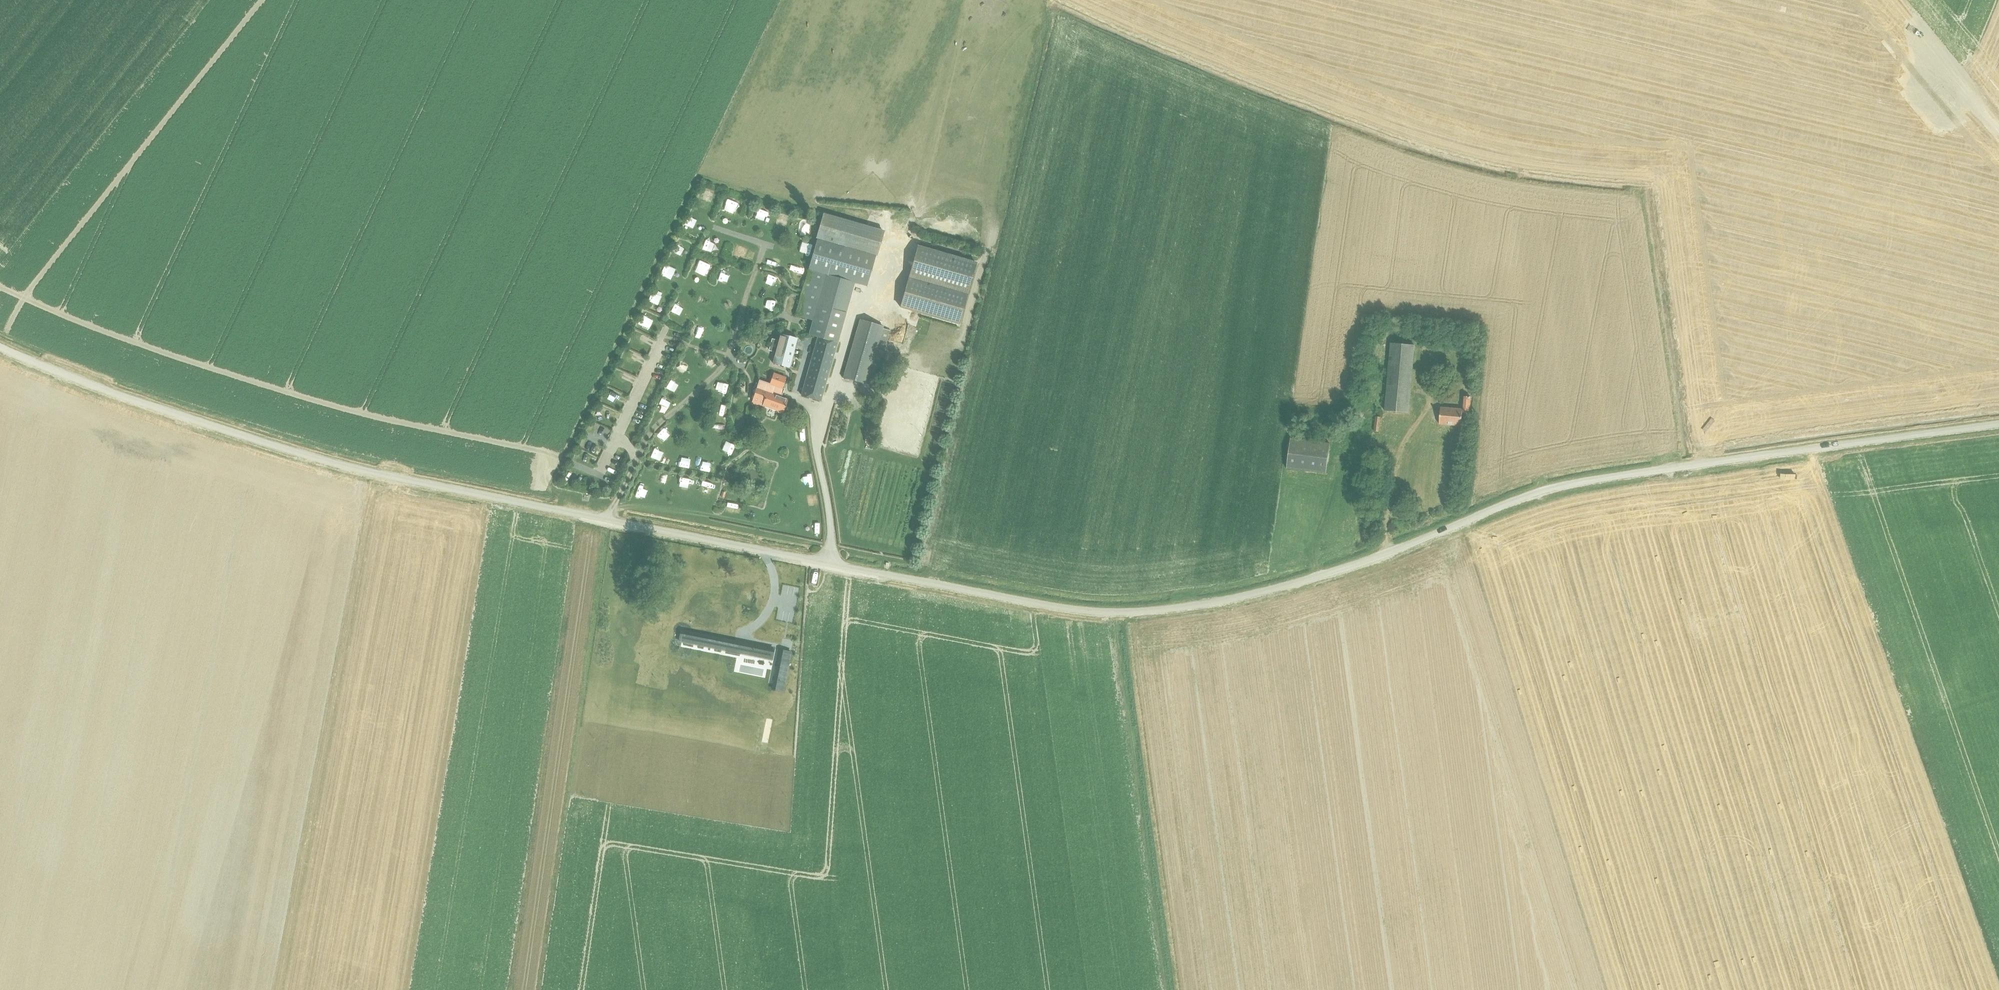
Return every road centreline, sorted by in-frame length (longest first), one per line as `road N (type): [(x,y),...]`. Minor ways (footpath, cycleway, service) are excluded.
road 1 (unclassified): [(1998,423),(1548,488),(1268,590),(1118,612),(1007,598),(399,478),(109,391),(0,346)]
road 2 (track): [(762,247),(724,365),(652,430),(605,519)]
road 3 (track): [(859,292),(817,446),(829,563)]

